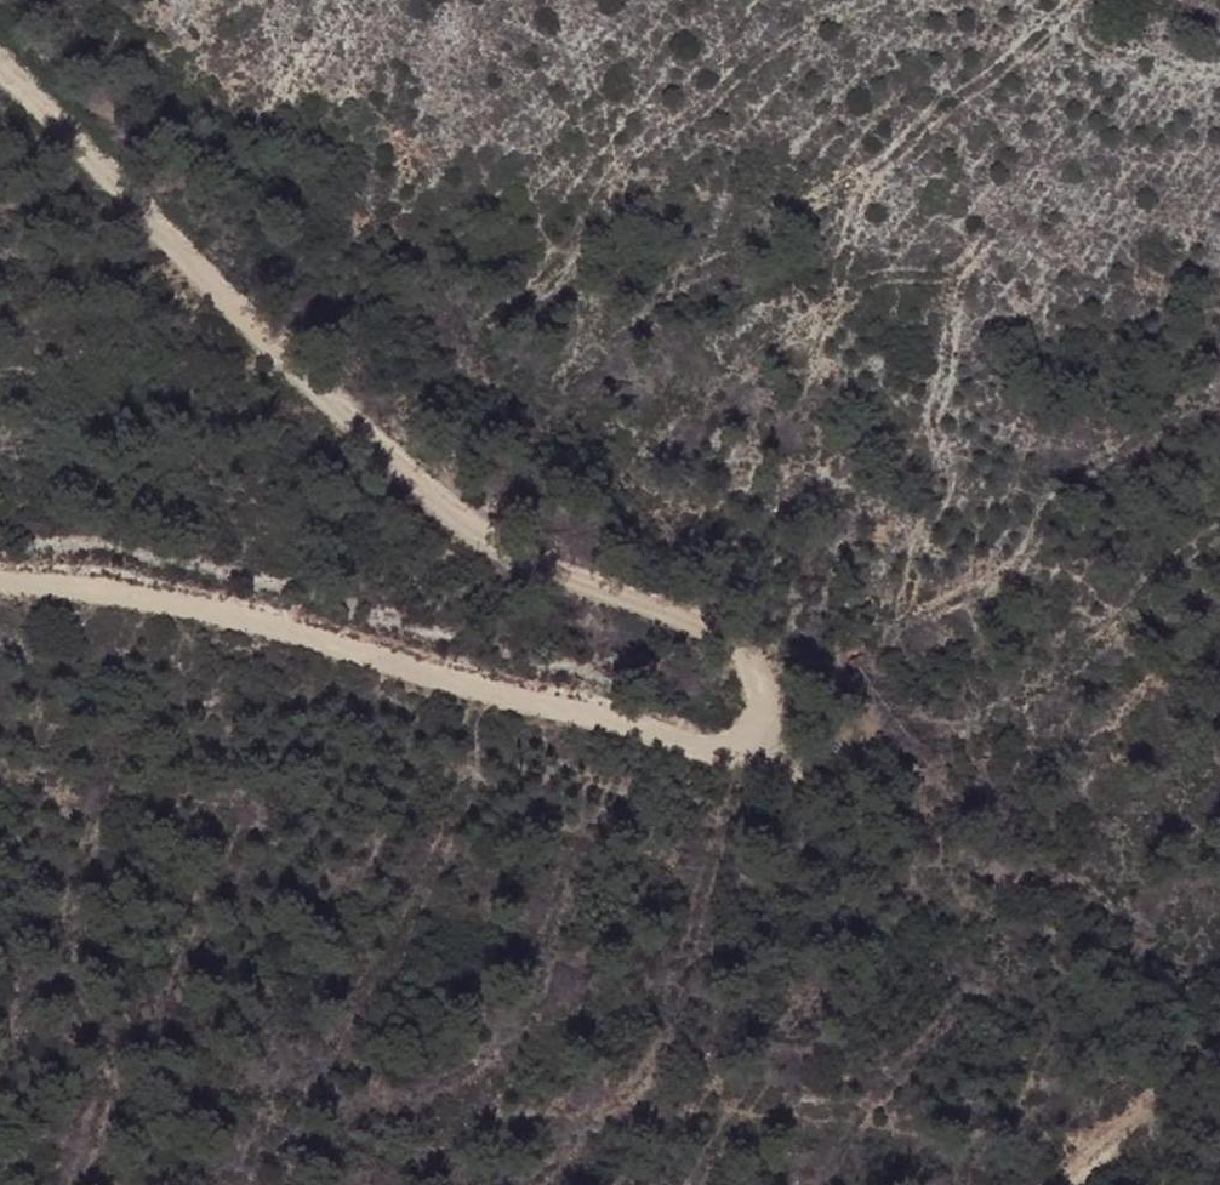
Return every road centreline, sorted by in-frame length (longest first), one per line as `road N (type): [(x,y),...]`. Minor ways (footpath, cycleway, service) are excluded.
road 1 (track): [(1219,1063),(1082,1184)]
road 2 (track): [(0,582),(159,598)]

